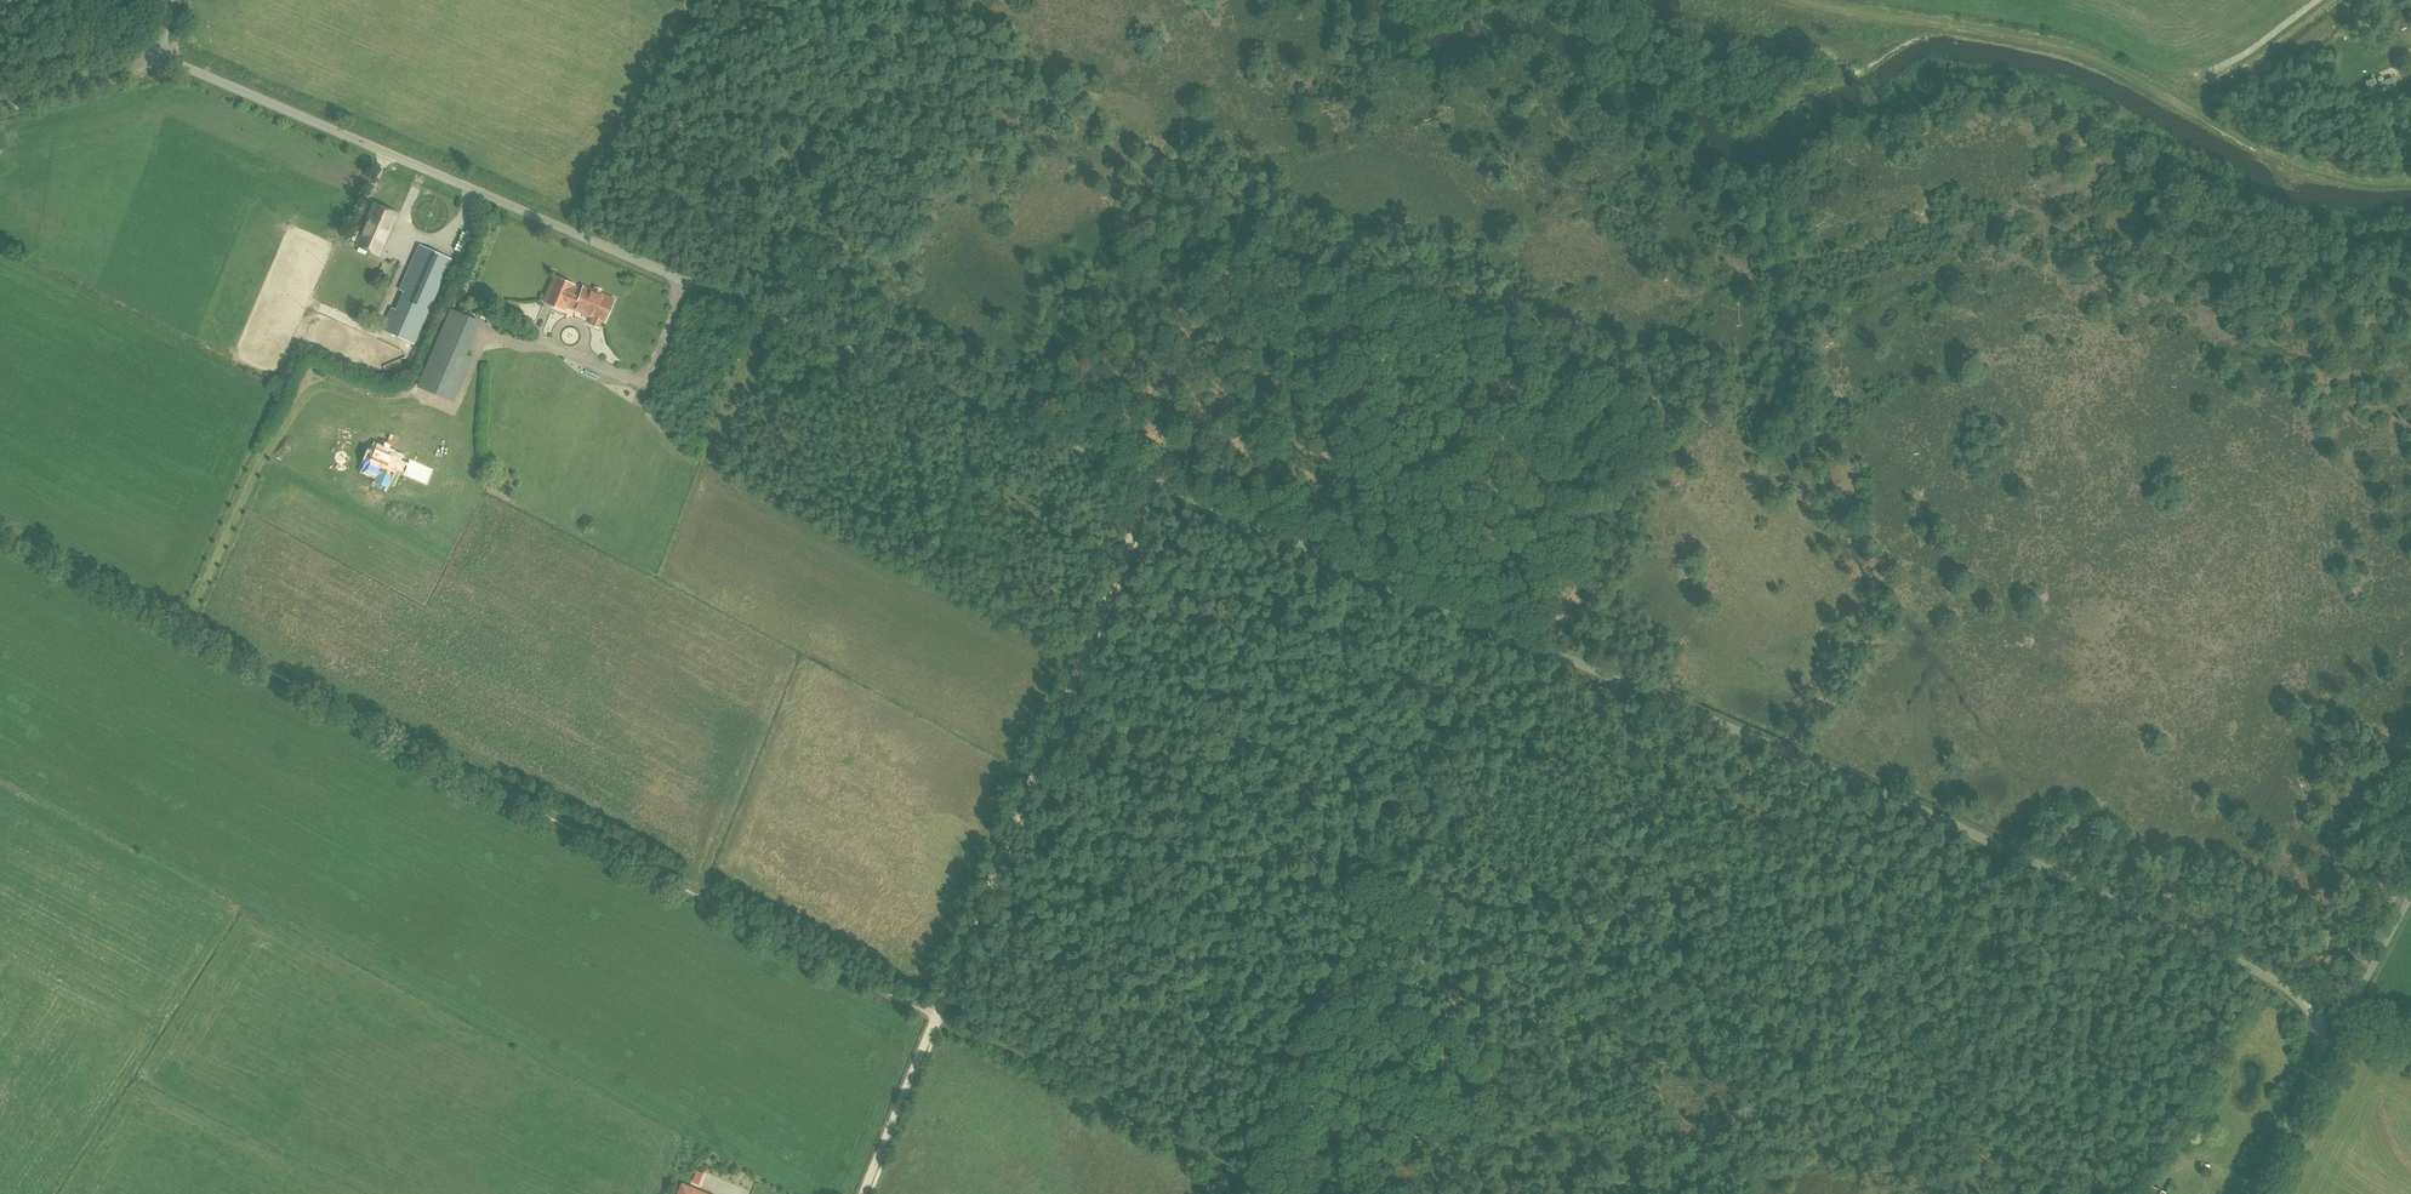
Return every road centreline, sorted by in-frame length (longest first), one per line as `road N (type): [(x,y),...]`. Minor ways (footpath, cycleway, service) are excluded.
road 1 (unclassified): [(2318,1028),(2287,987),(1936,817),(160,53)]
road 2 (track): [(939,1017),(0,525)]
road 3 (track): [(860,1193),(1149,479)]
road 4 (track): [(2410,179),(2323,169),(2194,108),(1927,29)]
road 5 (track): [(1281,1193),(939,1017)]
road 6 (unclassified): [(2249,1193),(2316,1073),(2318,1028)]
road 7 (unclassified): [(0,102),(127,69),(160,53)]
road 8 (unclassified): [(2318,1028),(2346,1014),(2410,898)]
road 9 (track): [(1927,29),(1779,0)]

